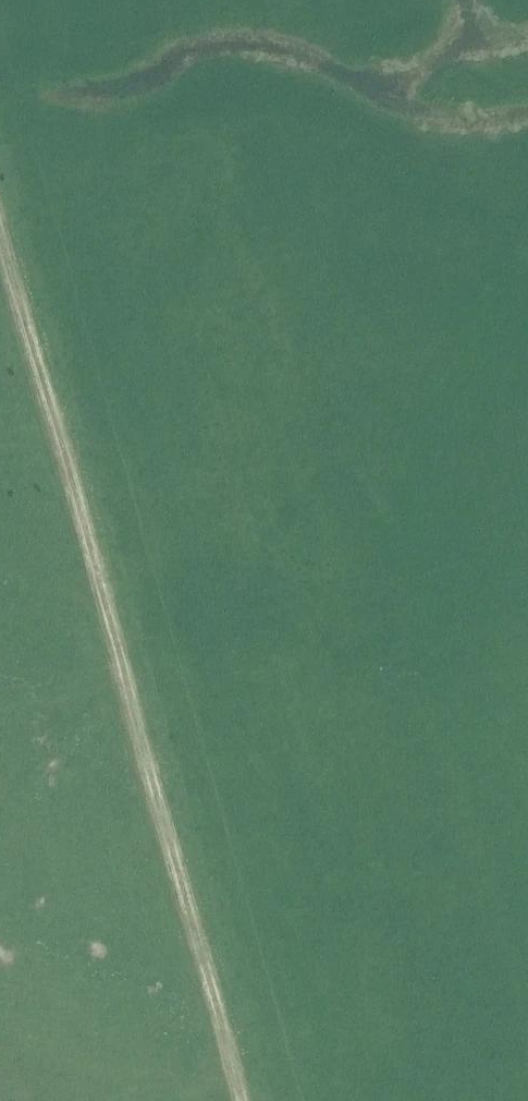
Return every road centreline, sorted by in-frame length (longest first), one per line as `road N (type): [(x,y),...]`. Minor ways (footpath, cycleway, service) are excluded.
road 1 (track): [(0,261),(83,526),(237,1100)]

